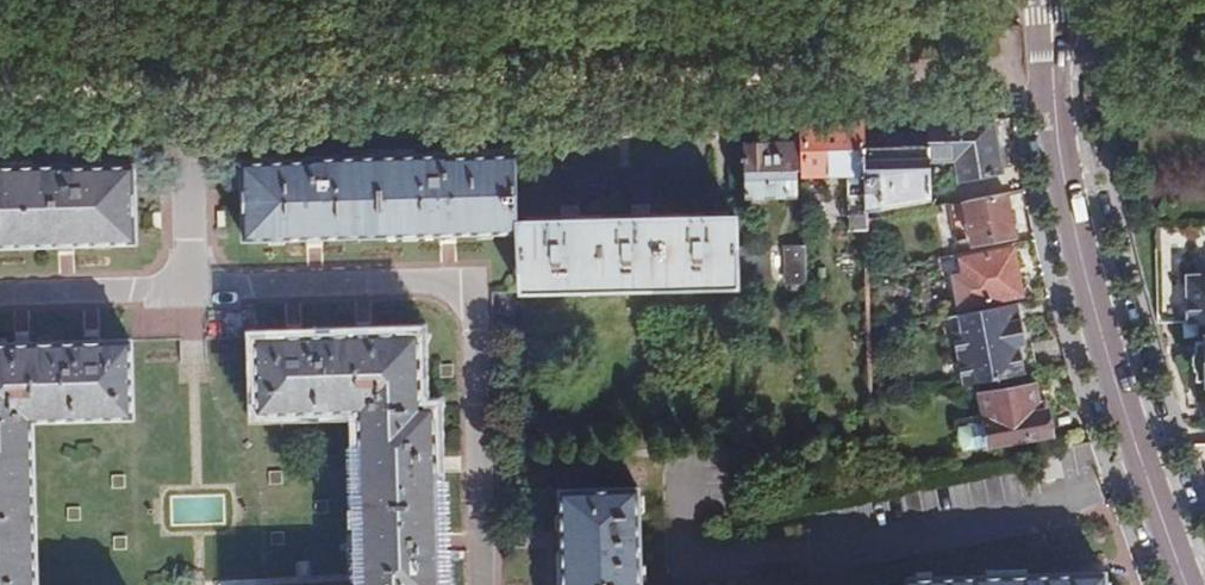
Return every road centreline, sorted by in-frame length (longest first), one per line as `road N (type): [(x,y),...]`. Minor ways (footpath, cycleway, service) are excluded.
road 1 (residential): [(1054,99),(0,133)]
road 2 (secondary): [(1186,584),(1087,284),(1054,99)]

